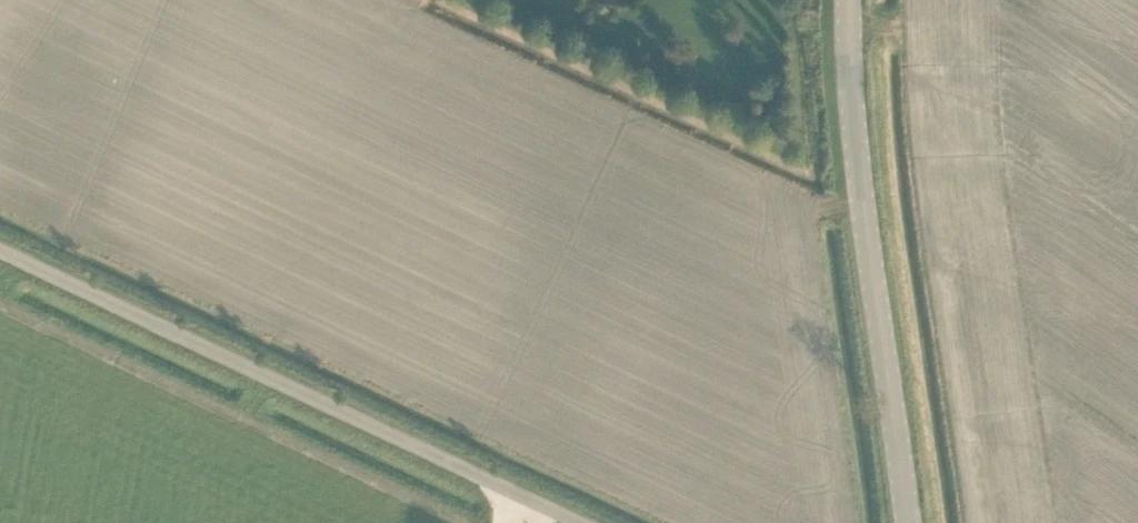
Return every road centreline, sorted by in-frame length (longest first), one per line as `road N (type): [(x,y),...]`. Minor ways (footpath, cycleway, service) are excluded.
road 1 (unclassified): [(585,522),(0,242)]
road 2 (tertiary): [(908,522),(861,181),(849,0)]

